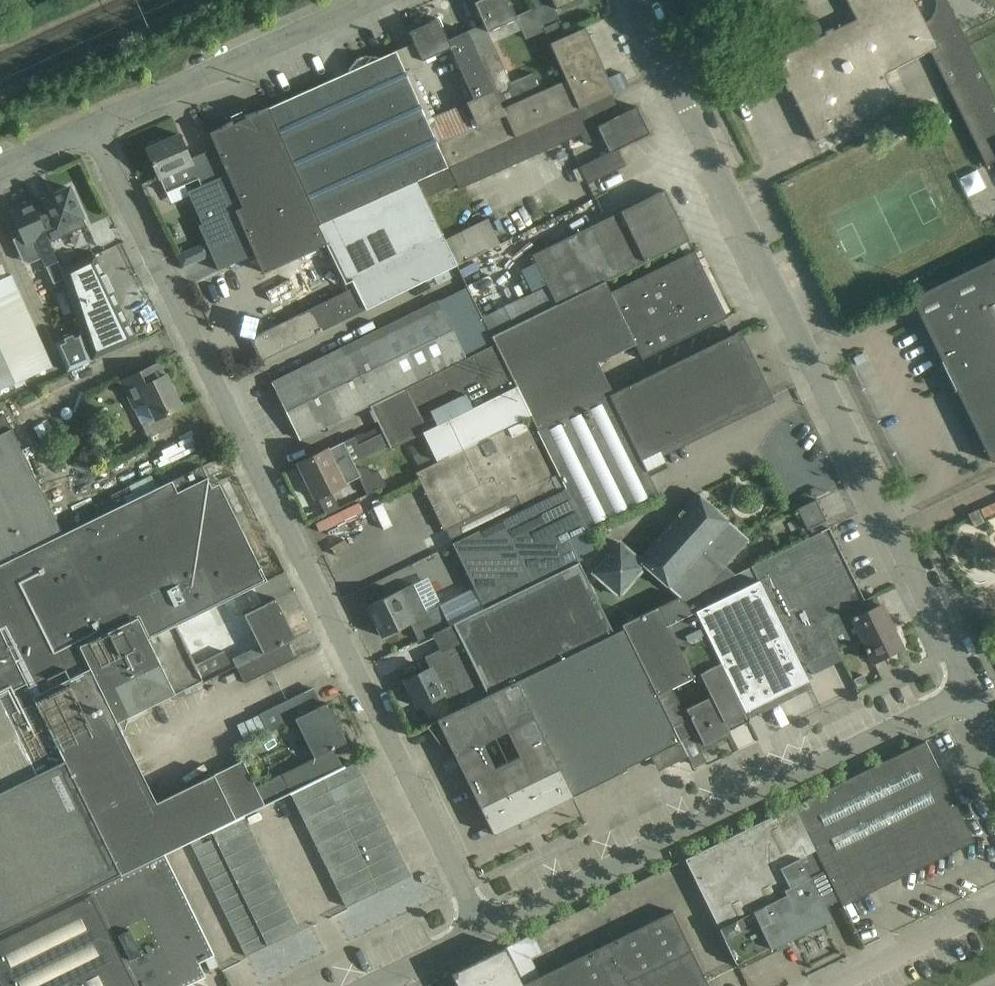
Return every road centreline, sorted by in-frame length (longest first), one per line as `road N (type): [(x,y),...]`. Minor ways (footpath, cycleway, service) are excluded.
road 1 (unclassified): [(484,935),(90,126)]
road 2 (unclassified): [(970,693),(669,75)]
road 3 (unclassified): [(484,935),(970,693)]
road 4 (unclassified): [(90,126),(371,0)]
road 5 (unclassified): [(832,985),(994,904)]

